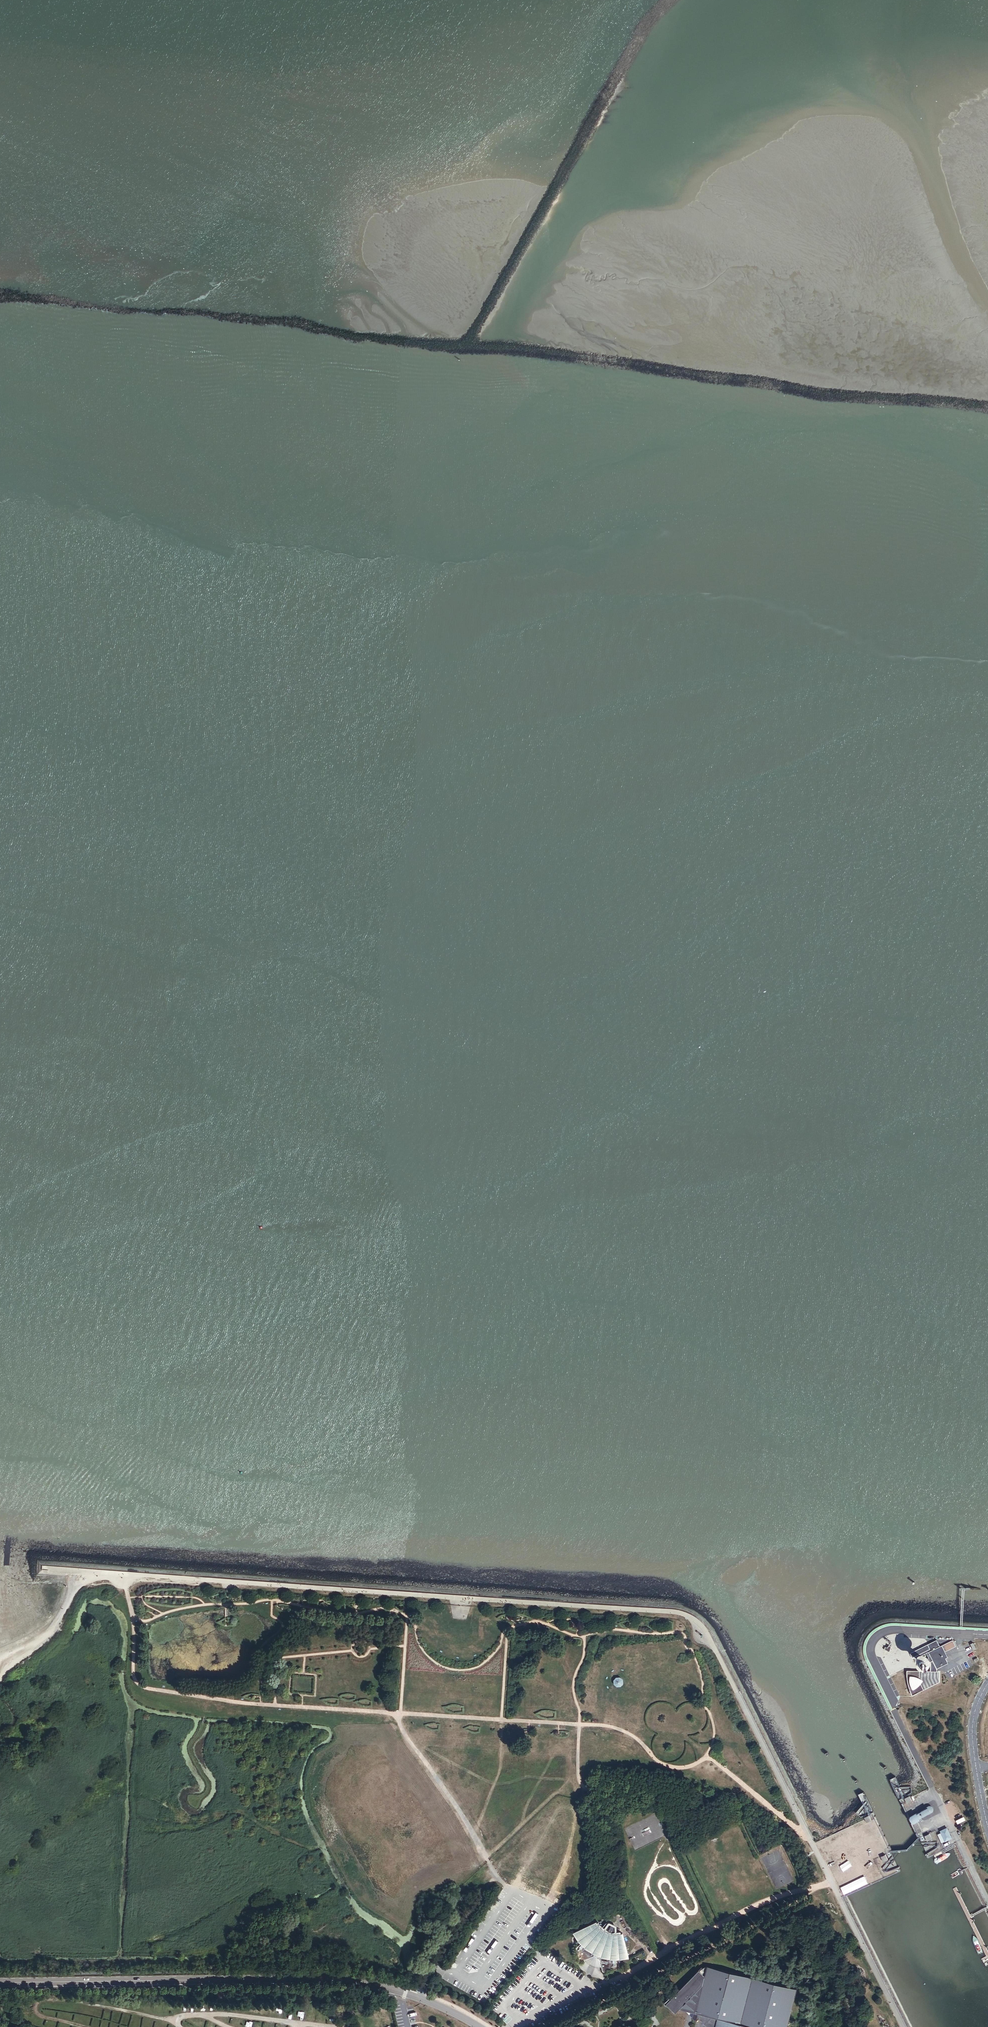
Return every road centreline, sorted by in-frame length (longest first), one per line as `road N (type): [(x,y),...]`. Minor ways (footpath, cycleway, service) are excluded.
road 1 (secondary): [(0,1982),(350,1982),(416,1997),(479,2026)]
road 2 (track): [(584,1990),(759,1905),(830,1884)]
road 3 (unclassified): [(987,1898),(895,1707)]
road 4 (unclassified): [(987,1635),(881,1634),(871,1656),(895,1707)]
road 5 (unclassified): [(987,1682),(972,1734),(987,1825)]

